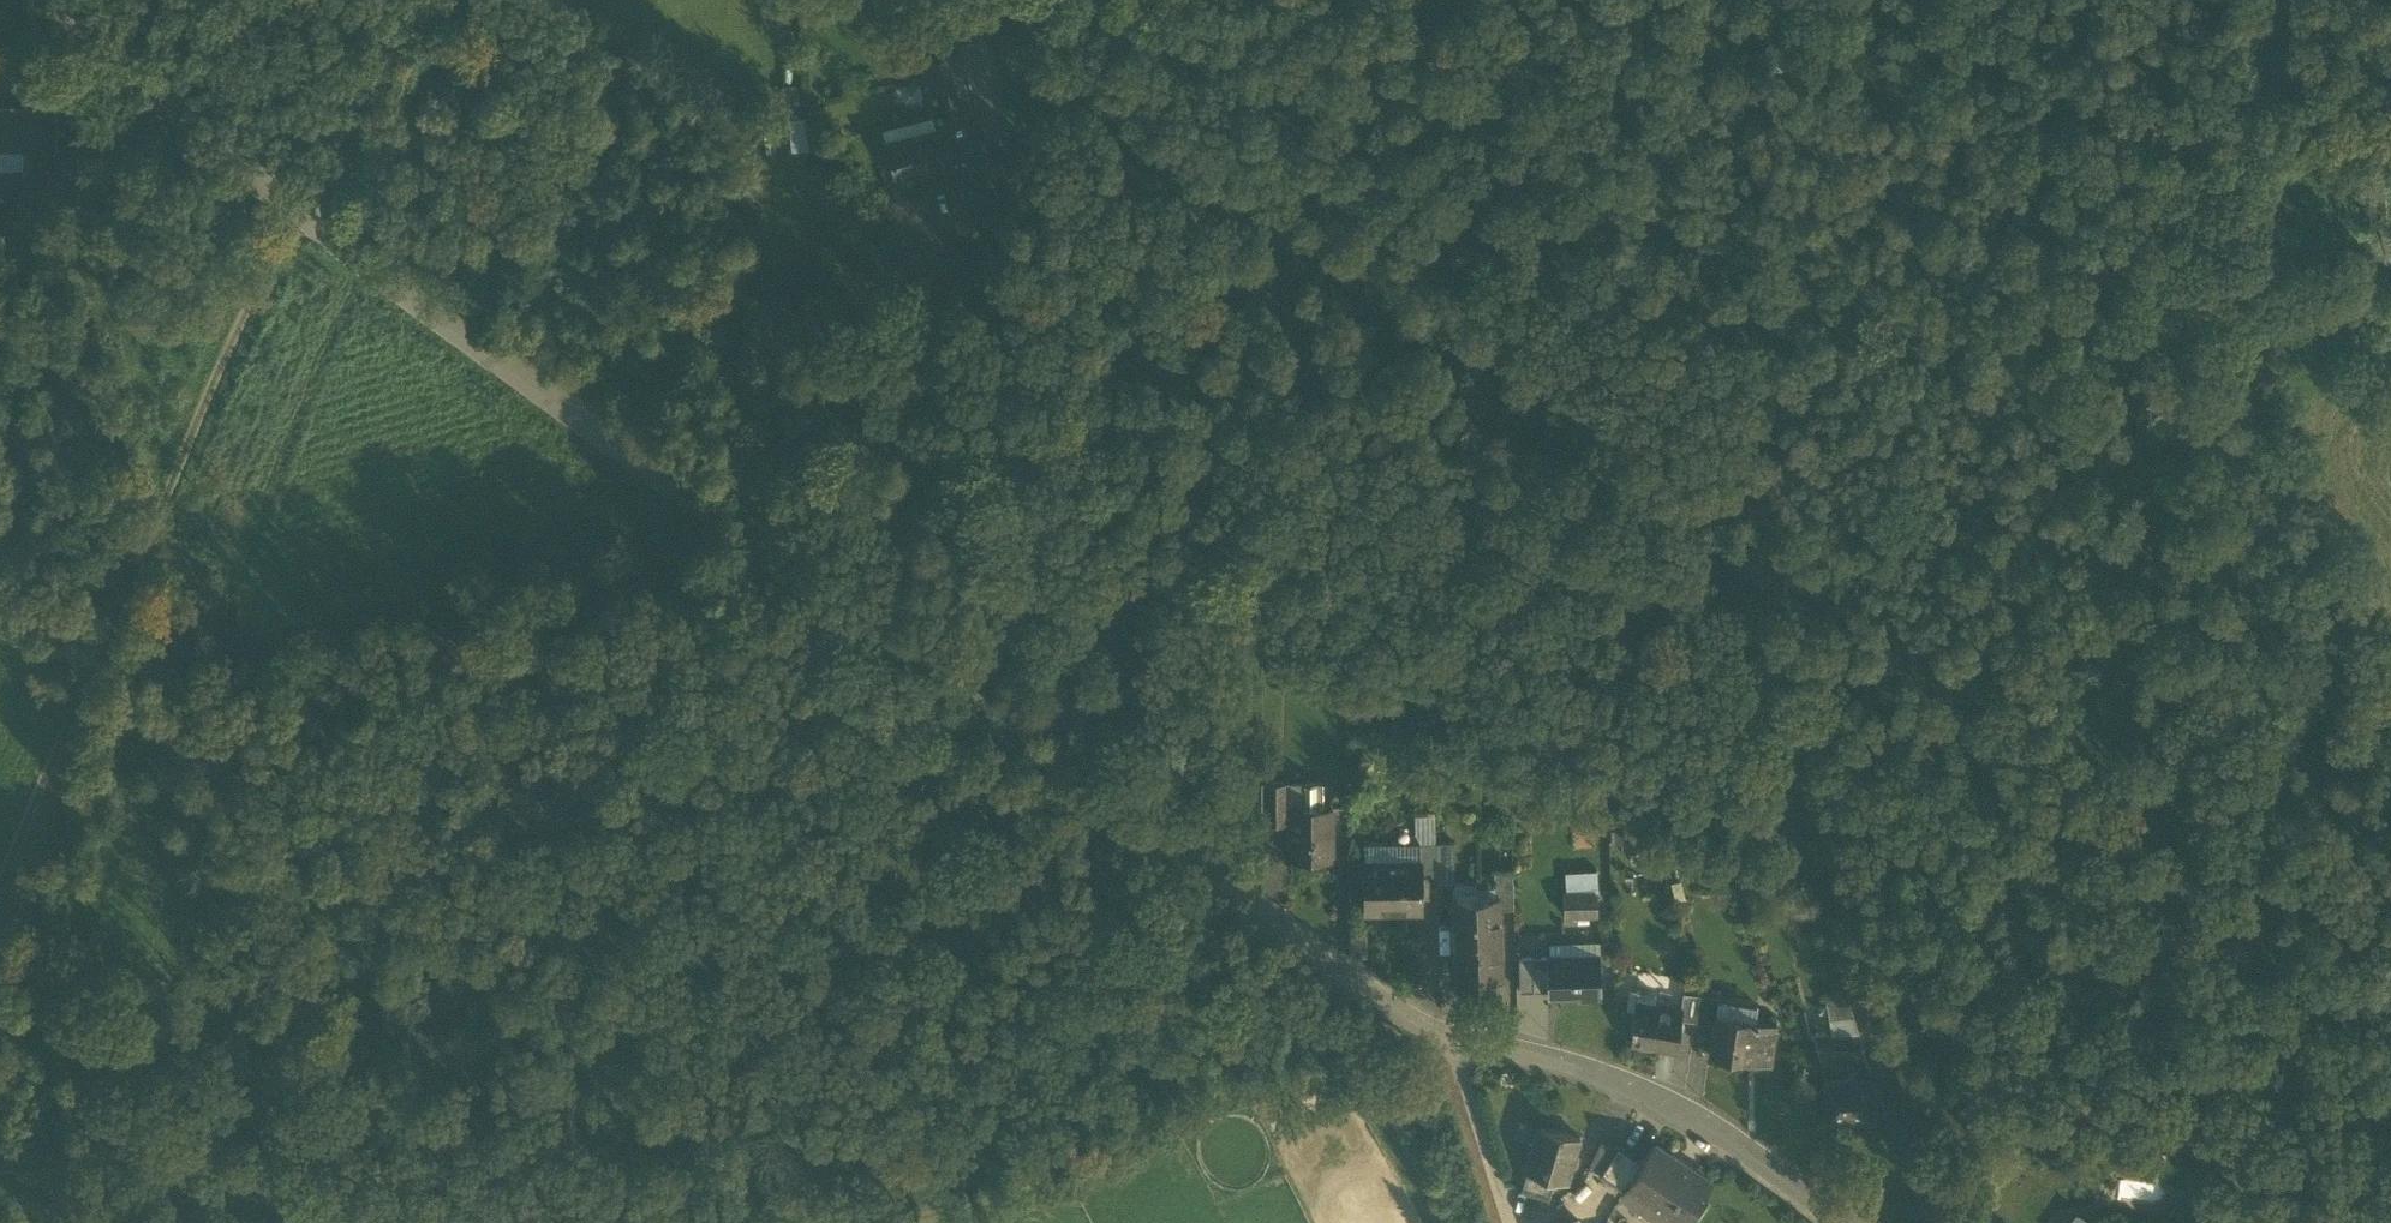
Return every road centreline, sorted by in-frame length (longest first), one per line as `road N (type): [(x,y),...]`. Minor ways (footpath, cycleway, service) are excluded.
road 1 (tertiary): [(307,213),(1406,1015),(1456,1042)]
road 2 (track): [(1862,1005),(1538,0)]
road 3 (track): [(0,891),(243,317),(307,213)]
road 4 (track): [(74,918),(143,742),(214,614),(361,252)]
road 5 (track): [(887,1222),(941,1210),(1172,1118),(1461,1064)]
road 6 (tertiary): [(1456,1042),(1626,1084),(1746,1150),(1843,1222)]
road 7 (track): [(43,781),(74,918),(0,1118)]
road 8 (tertiary): [(39,0),(307,213)]
road 9 (unclassified): [(424,0),(307,213)]
road 10 (residential): [(1509,1222),(1456,1042)]

